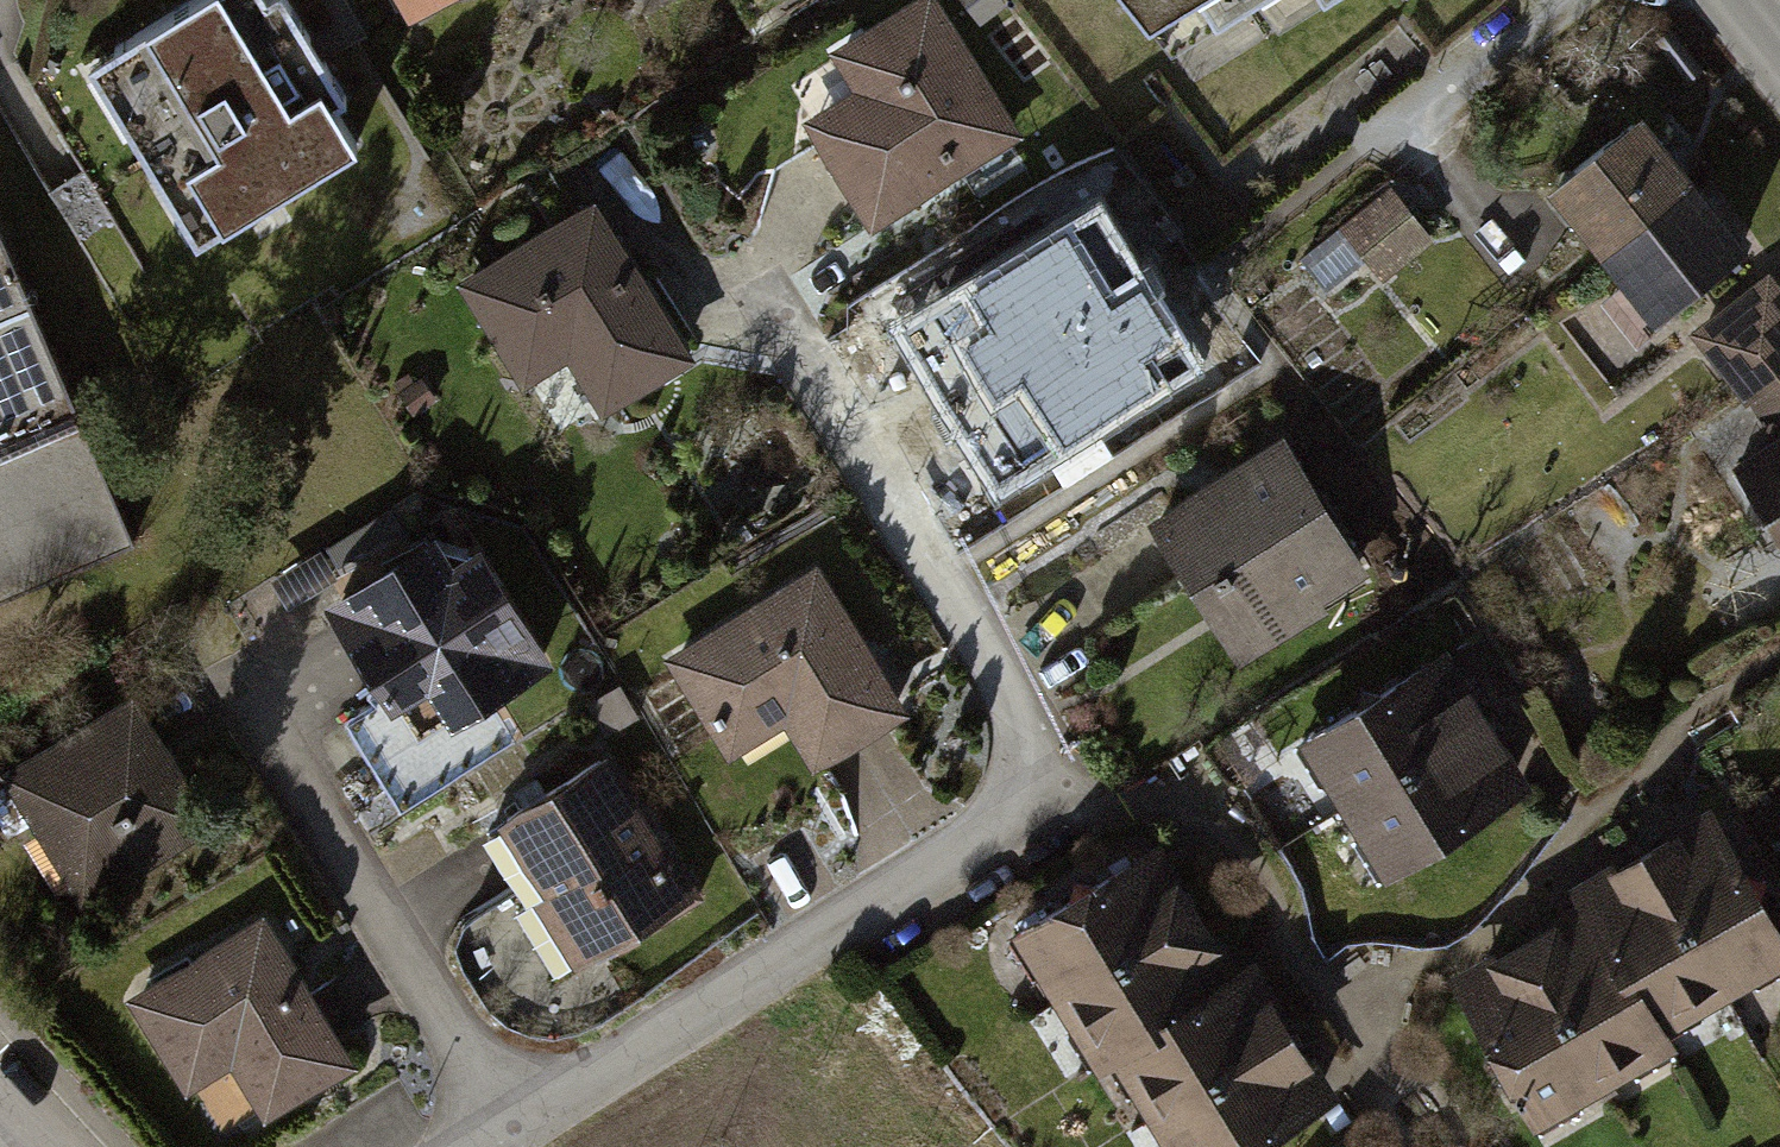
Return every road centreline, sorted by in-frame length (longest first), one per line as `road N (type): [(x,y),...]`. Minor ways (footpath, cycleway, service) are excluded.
road 1 (residential): [(764,288),(1010,694),(1046,808),(512,1133)]
road 2 (residential): [(512,1133),(233,681)]

